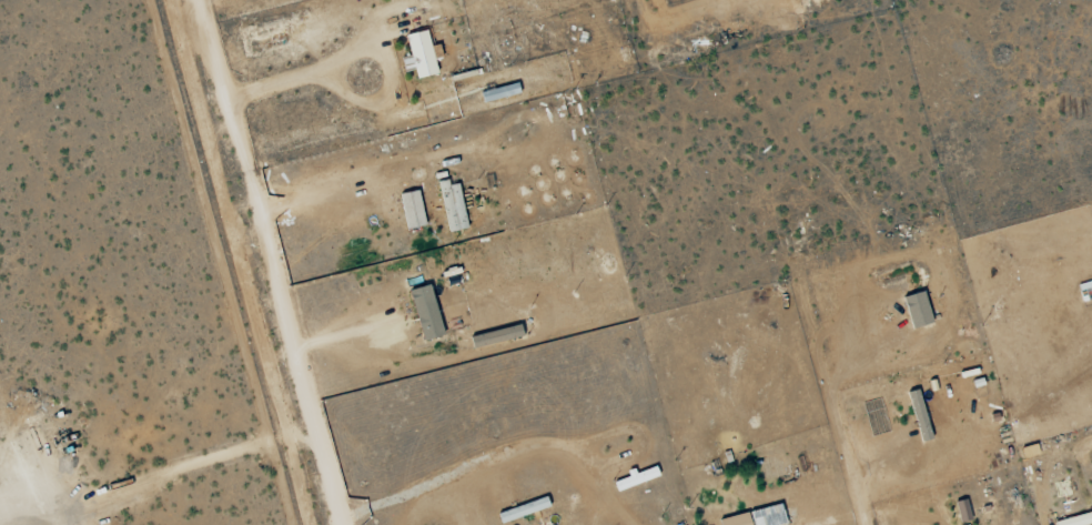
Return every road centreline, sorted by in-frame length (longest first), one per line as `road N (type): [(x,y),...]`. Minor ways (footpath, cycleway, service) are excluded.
road 1 (track): [(341,524),(200,0)]

